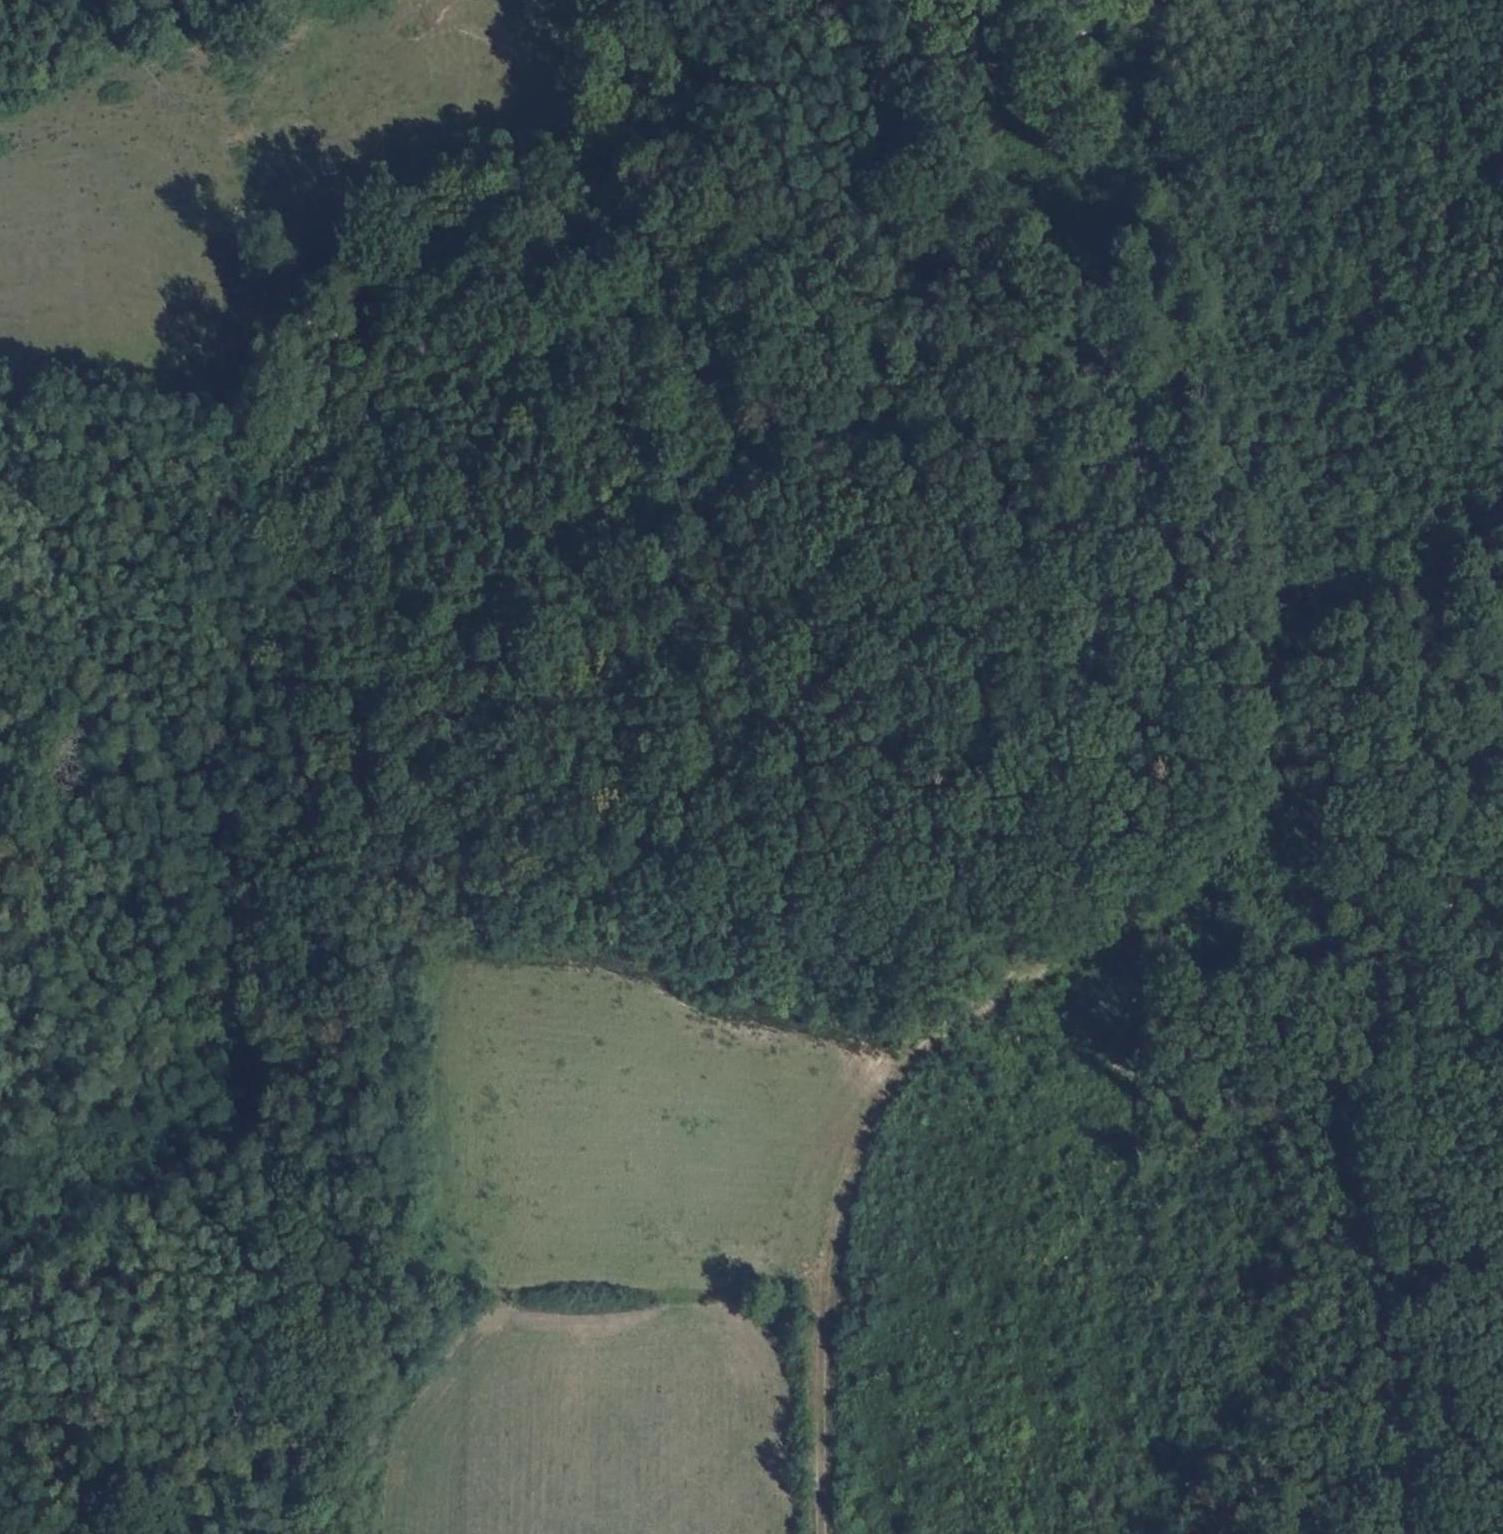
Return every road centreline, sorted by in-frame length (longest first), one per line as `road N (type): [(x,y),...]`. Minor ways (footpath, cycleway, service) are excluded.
road 1 (track): [(298,1533),(296,1248),(229,848),(228,730),(243,626),(309,421),(368,327),(433,265),(580,171)]
road 2 (track): [(823,1533),(828,1308),(848,1173),(878,1104),(909,1059),(1034,978)]
road 3 (track): [(580,171),(690,118),(1125,0)]
road 4 (track): [(634,0),(580,171)]

